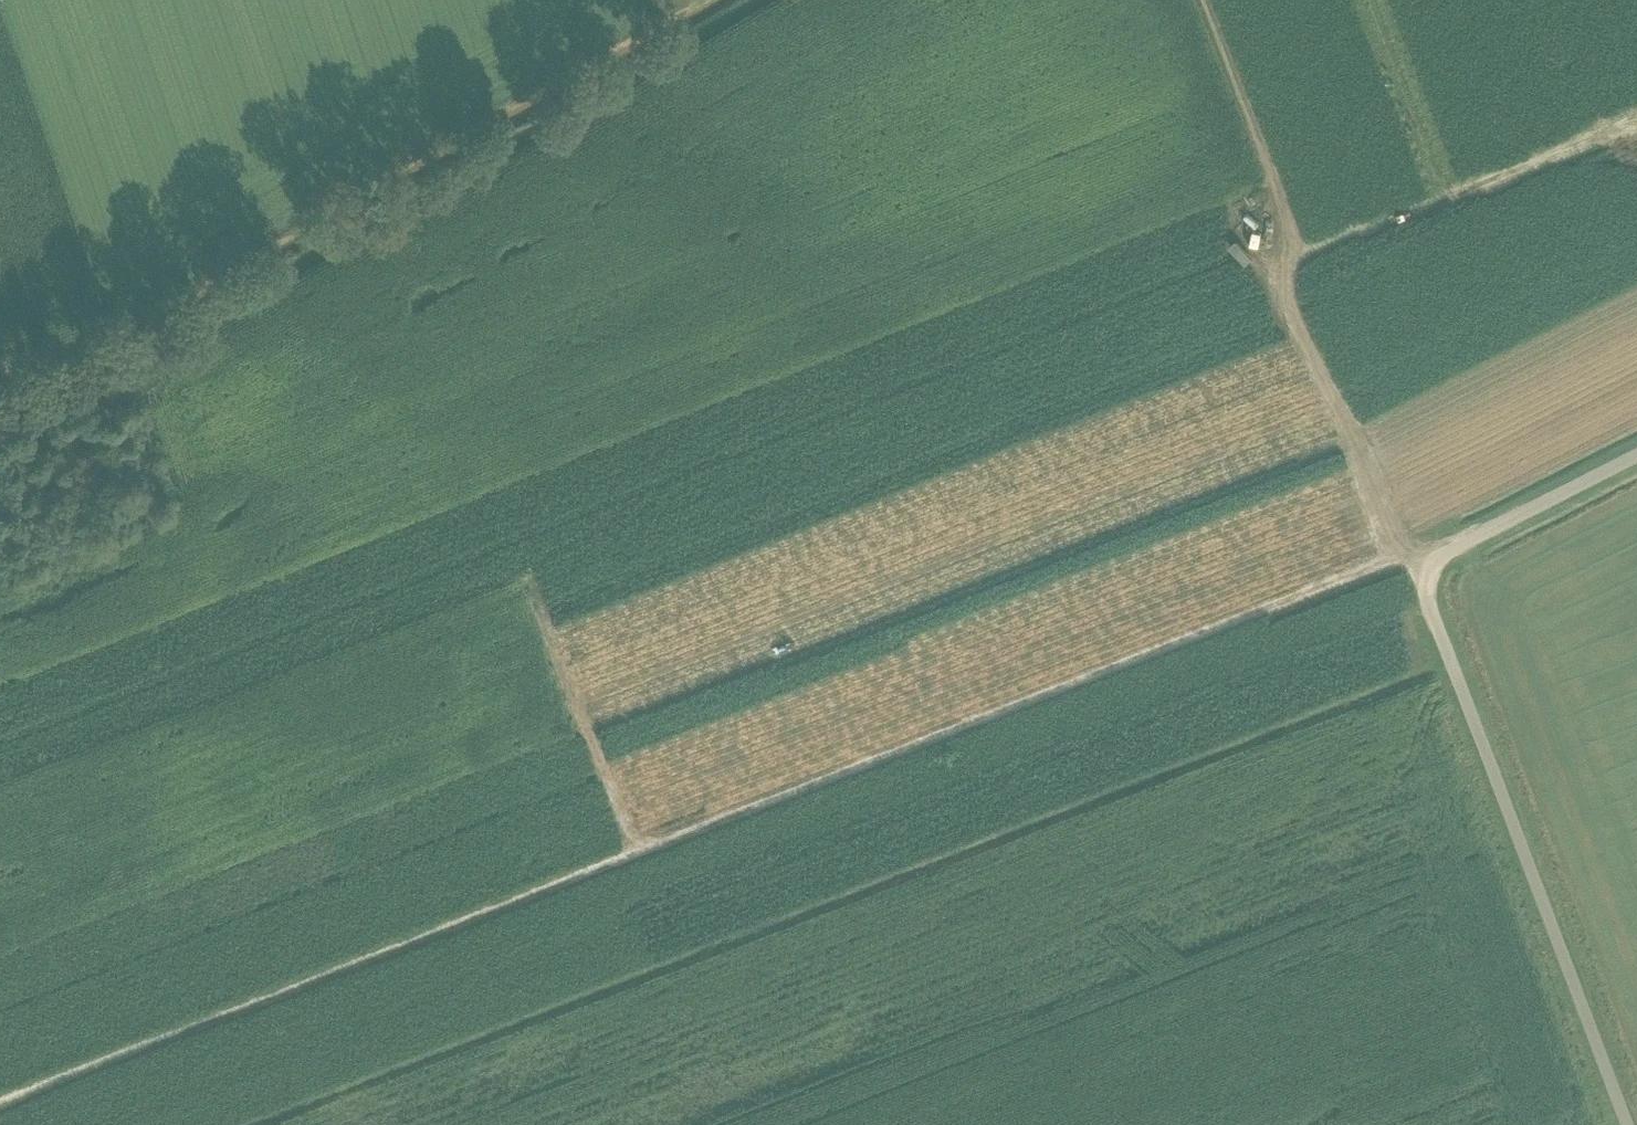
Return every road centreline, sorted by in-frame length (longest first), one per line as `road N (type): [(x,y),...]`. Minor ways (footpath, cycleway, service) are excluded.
road 1 (track): [(1624,1124),(1417,575),(1636,459)]

